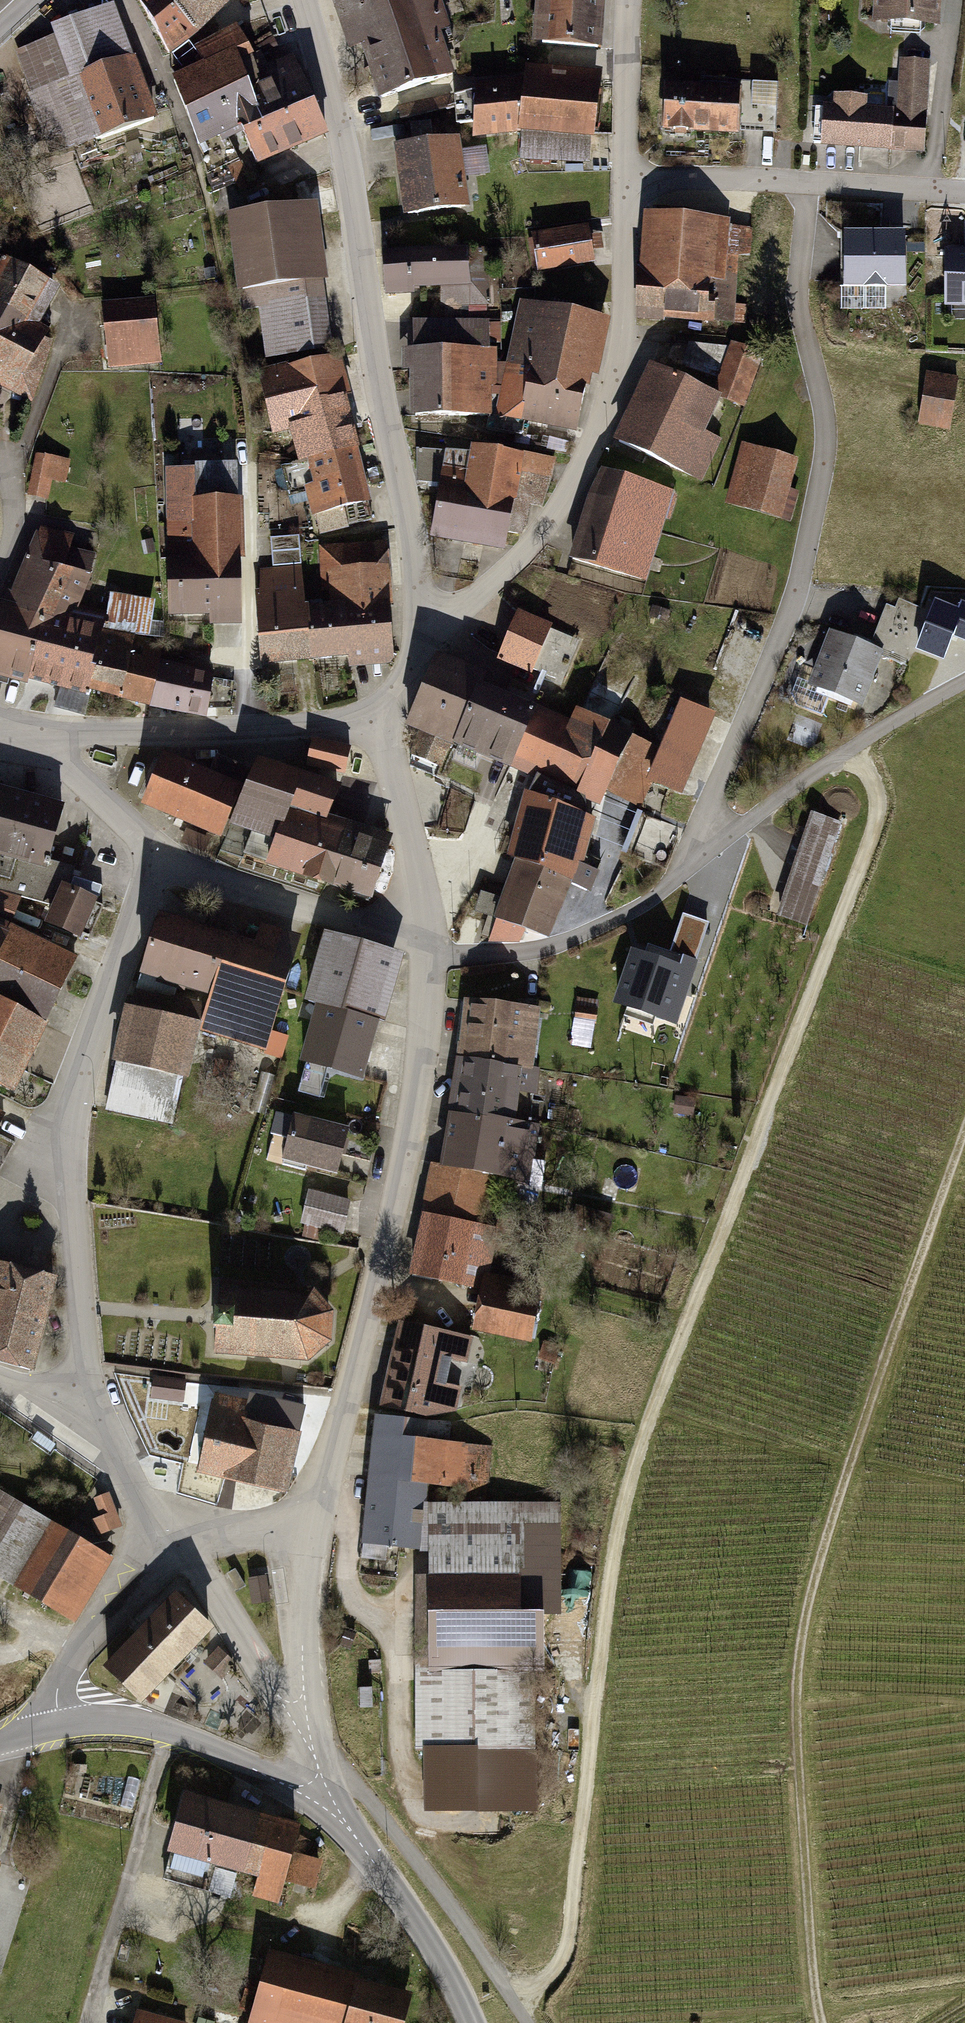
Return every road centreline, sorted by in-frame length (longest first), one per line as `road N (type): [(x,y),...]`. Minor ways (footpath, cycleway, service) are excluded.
road 1 (track): [(839,757),(869,775),(878,812),(648,1422),(620,1523),(567,1937),(547,1984),(510,1997)]
road 2 (track): [(822,2022),(804,1843),(797,1683),(803,1618),(964,1135)]
road 3 (residential): [(427,627),(552,518),(615,372),(633,0)]
road 4 (residential): [(303,0),(344,153),(427,627)]
road 5 (residential): [(425,937),(416,1092),(316,1524)]
road 6 (residential): [(155,850),(84,1057),(71,1133),(86,1365),(65,1413)]
road 7 (residential): [(0,733),(249,730),(340,723),(386,708)]
road 8 (track): [(964,188),(626,181)]
road 9 (track): [(319,1802),(351,1785),(372,1802),(527,2022)]
road 10 (residential): [(155,850),(425,937)]
road 11 (tertiary): [(58,1730),(143,1726),(172,1733),(319,1802)]
road 12 (tertiary): [(319,1802),(345,1824),(440,1960),(471,2022)]
road 13 (tertiary): [(311,1751),(203,1574),(162,1534)]
road 14 (residential): [(386,708),(387,756),(425,937)]
road 15 (residential): [(316,1524),(303,1668),(311,1751)]
road 16 (unclassified): [(162,1534),(62,1678),(58,1730)]
road 17 (residential): [(0,739),(65,766),(155,850)]
road 18 (tertiary): [(162,1534),(111,1447),(65,1413)]
road 19 (residential): [(162,1534),(316,1524)]

